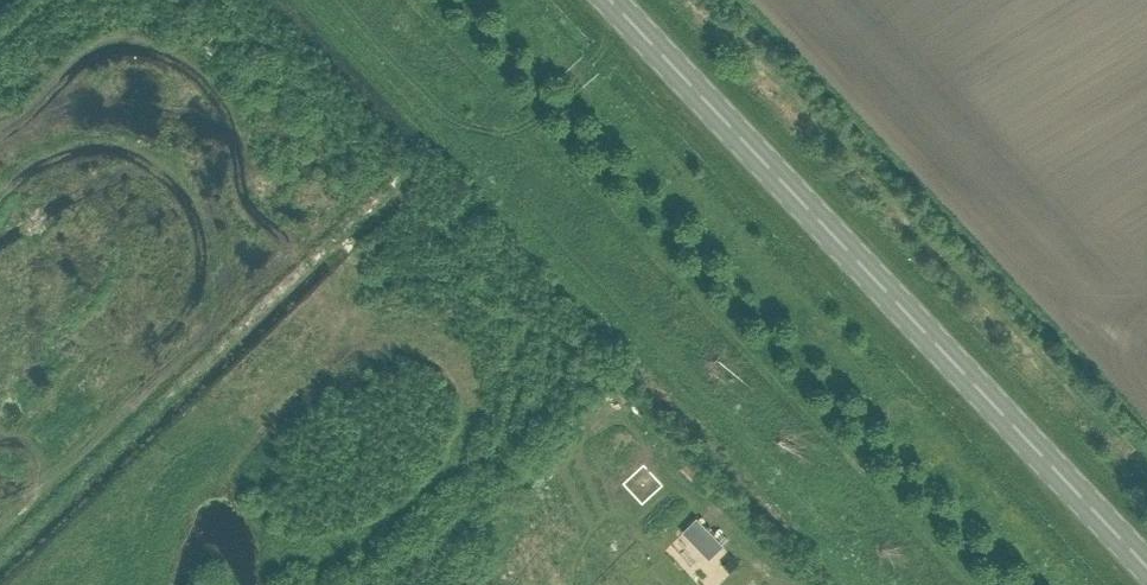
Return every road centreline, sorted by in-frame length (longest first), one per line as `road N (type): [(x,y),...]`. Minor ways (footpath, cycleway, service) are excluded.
road 1 (primary): [(1146,569),(609,0)]
road 2 (track): [(1146,463),(708,0)]

